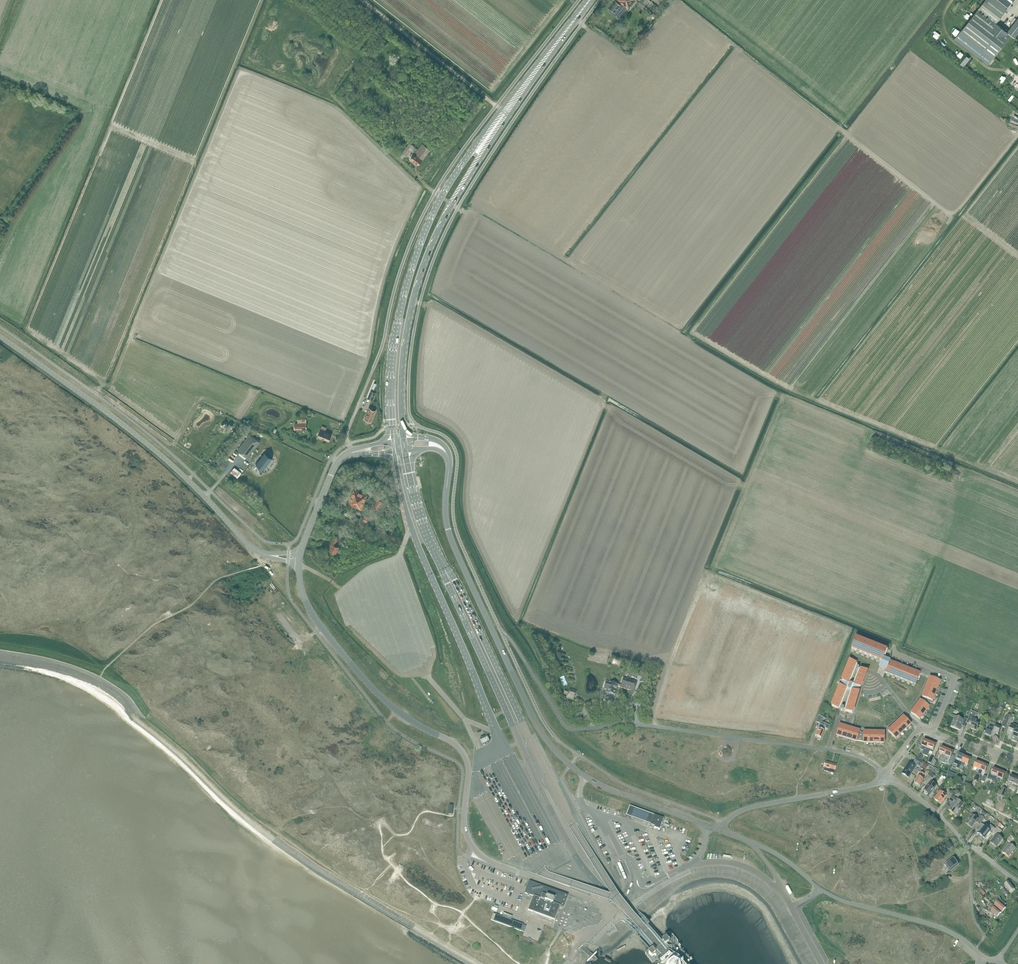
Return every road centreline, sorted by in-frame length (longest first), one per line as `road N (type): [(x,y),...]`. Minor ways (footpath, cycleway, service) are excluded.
road 1 (secondary): [(589,0),(459,169),(426,228),(393,345),(393,441)]
road 2 (secondary): [(404,440),(402,359),(424,261),(487,149),(592,0)]
road 3 (track): [(679,4),(957,212),(1017,133)]
road 4 (unclassified): [(472,846),(463,753),(400,713),(361,676),(310,610),(299,562)]
road 5 (tertiary): [(258,551),(156,451),(0,336)]
road 6 (unclassified): [(449,470),(451,538),(533,717),(570,766)]
road 7 (secondary): [(394,452),(415,539),(497,732)]
road 8 (residential): [(596,728),(653,726),(842,752),(884,775)]
road 9 (secondary): [(513,726),(430,542)]
road 10 (secondary): [(522,721),(430,542)]
road 11 (track): [(362,0),(502,112)]
road 12 (unclassified): [(884,775),(868,786),(743,810),(720,831)]
road 13 (unclassified): [(686,866),(643,881),(581,800),(584,776)]
road 14 (residential): [(884,775),(1017,881)]
road 15 (unclassified): [(890,913),(943,929),(989,962),(1017,929)]
road 16 (unclassified): [(720,831),(584,776)]
road 17 (residential): [(933,730),(953,681),(895,655),(894,646)]

